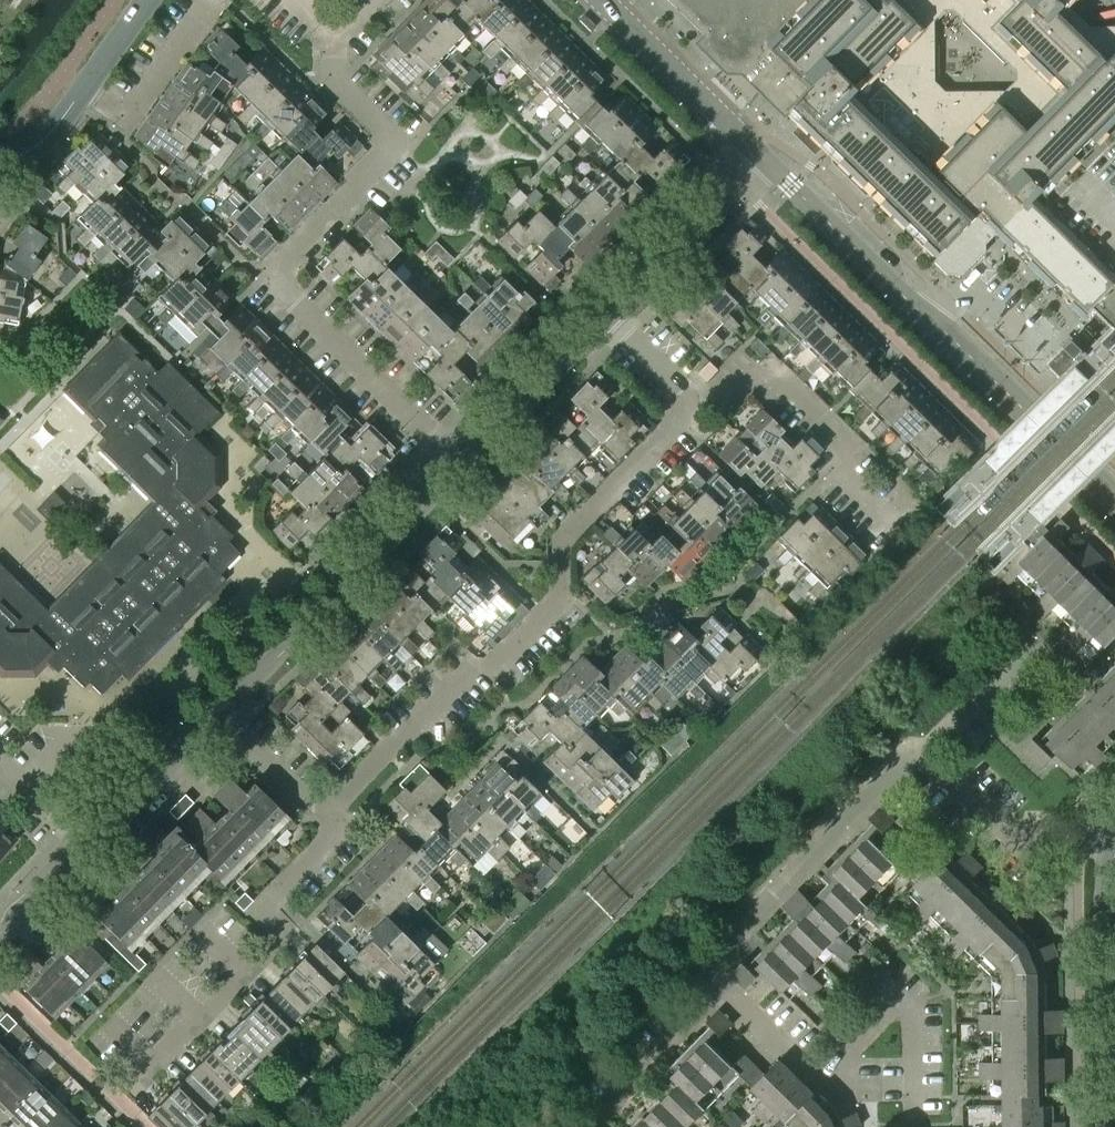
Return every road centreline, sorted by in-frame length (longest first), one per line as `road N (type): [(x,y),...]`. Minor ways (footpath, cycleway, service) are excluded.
road 1 (residential): [(458,462),(266,276),(403,137),(341,82),(334,34)]
road 2 (residential): [(696,408),(562,551),(560,588),(542,612),(351,787),(330,816)]
road 3 (tertiary): [(1114,494),(762,159)]
road 4 (residential): [(133,1092),(275,944),(262,910),(329,839),(330,816)]
road 5 (residential): [(215,706),(458,462)]
road 6 (residential): [(713,962),(908,758),(924,754)]
road 7 (residential): [(892,520),(848,480),(848,446),(772,372),(736,371),(696,408)]
road 8 (residential): [(825,1071),(894,999),(911,1005),(911,1123)]
road 9 (tertiary): [(762,159),(601,0)]
road 10 (residential): [(1114,848),(1081,838),(1021,841),(924,754)]
road 11 (residential): [(606,314),(762,159)]
road 12 (residential): [(458,462),(606,314)]
road 13 (residential): [(597,1126),(699,1016),(713,962)]
road 14 (residential): [(85,87),(124,115),(213,0)]
road 15 (tertiary): [(1114,854),(1108,1046)]
road 16 (residential): [(82,841),(215,706)]
road 17 (residential): [(924,754),(1044,630)]
road 18 (residential): [(330,816),(215,706)]
road 19 (residential): [(825,1071),(713,962)]
road 20 (residential): [(696,408),(606,314)]

